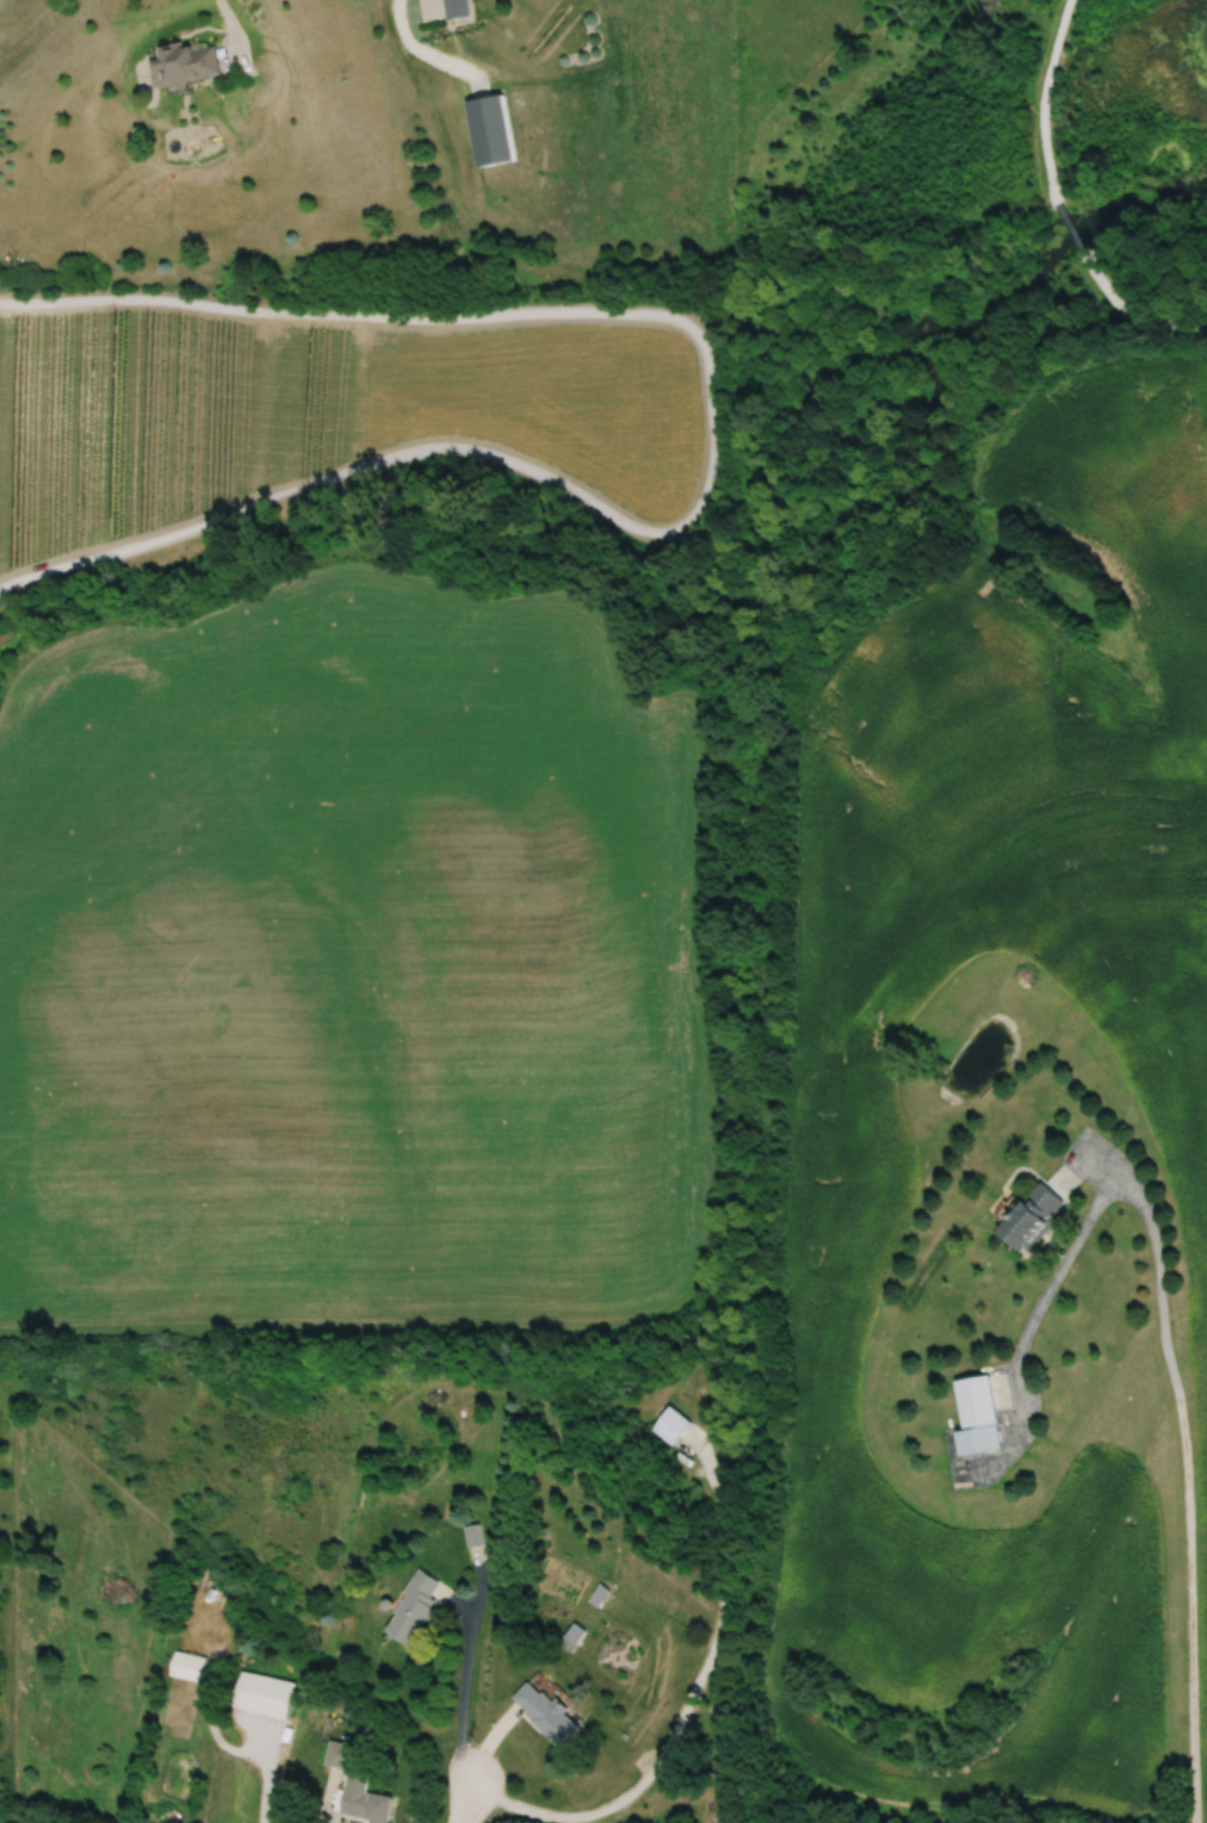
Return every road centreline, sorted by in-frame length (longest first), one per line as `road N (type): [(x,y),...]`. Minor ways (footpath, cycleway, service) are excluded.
road 1 (residential): [(1190,1822),(1190,1492),(1186,1407),(1162,1292)]

